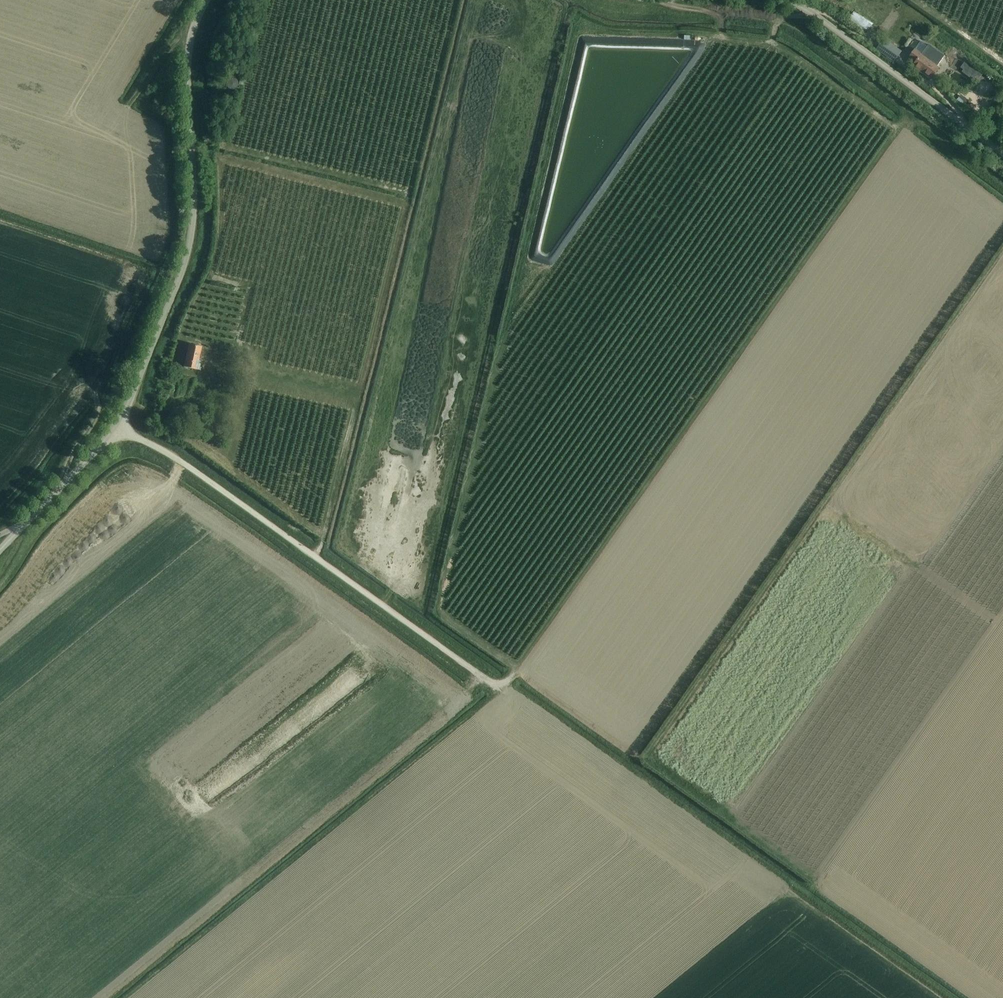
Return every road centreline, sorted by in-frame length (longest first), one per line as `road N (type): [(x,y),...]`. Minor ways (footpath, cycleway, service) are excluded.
road 1 (unclassified): [(122,430),(171,455),(500,691)]
road 2 (unclassified): [(122,430),(192,234),(188,57),(207,0)]
road 3 (unclassified): [(1002,154),(816,13),(787,0)]
road 4 (unclassified): [(23,525),(122,430)]

